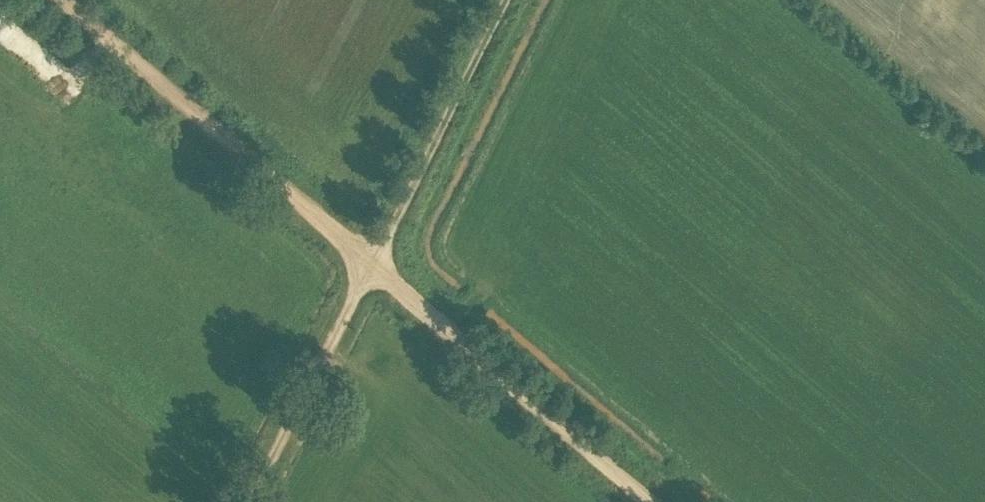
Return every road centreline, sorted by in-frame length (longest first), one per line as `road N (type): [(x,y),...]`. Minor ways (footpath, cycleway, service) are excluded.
road 1 (track): [(371,260),(60,0)]
road 2 (track): [(654,501),(371,260)]
road 3 (track): [(500,0),(371,260)]
road 4 (track): [(371,260),(249,501)]

